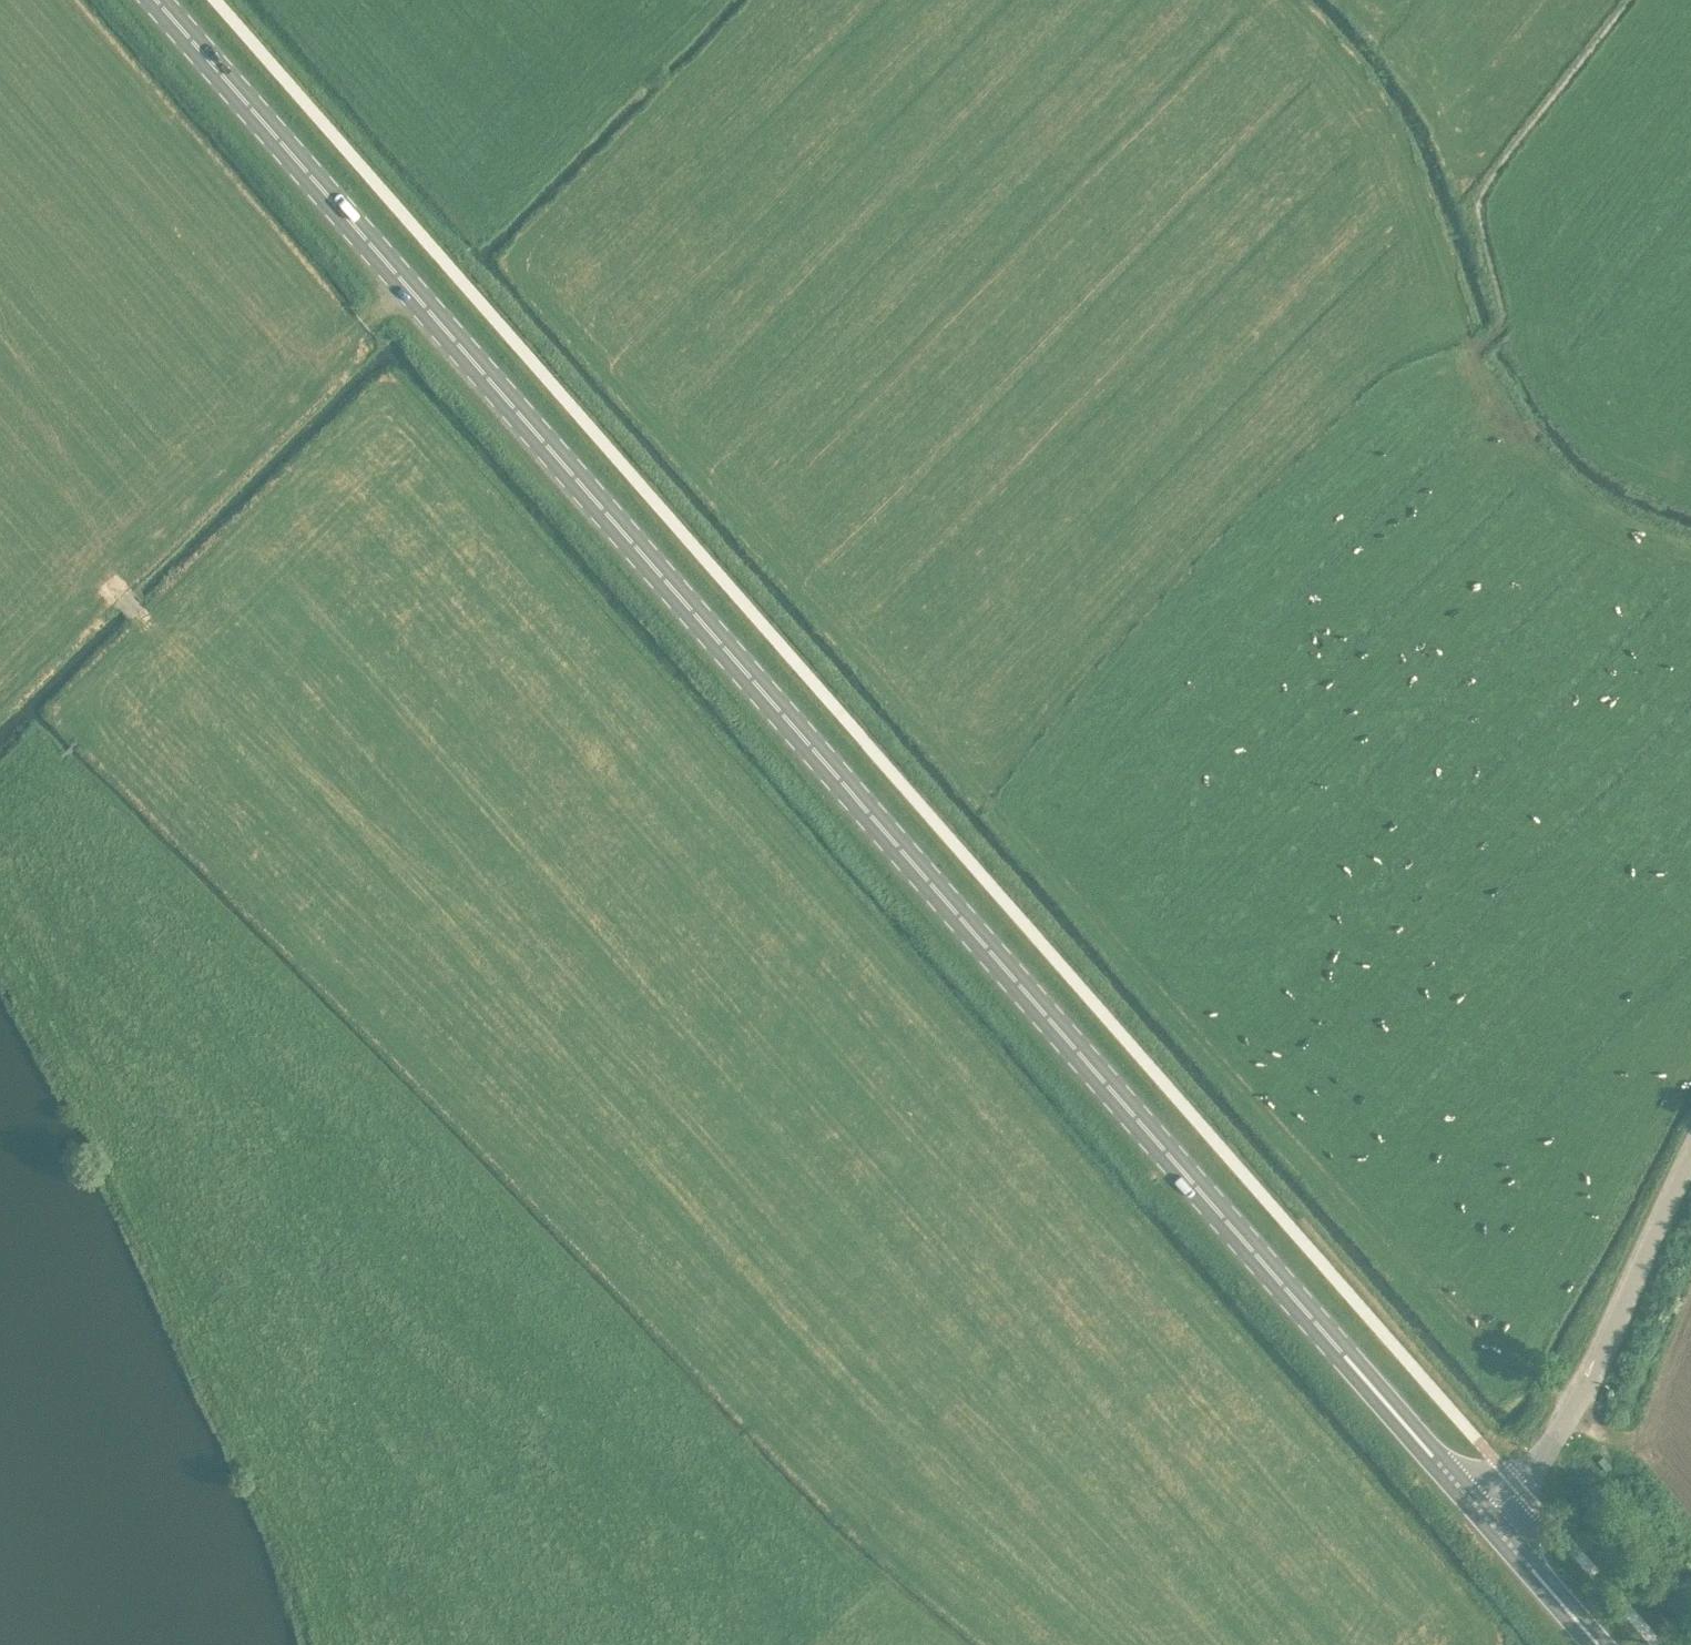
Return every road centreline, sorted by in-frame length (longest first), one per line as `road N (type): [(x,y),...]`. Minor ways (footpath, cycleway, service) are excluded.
road 1 (secondary): [(1485,1512),(155,0)]
road 2 (unclassified): [(1485,1512),(1538,1455),(1582,1383),(1690,1152)]
road 3 (secondary): [(1601,1644),(1485,1512)]

